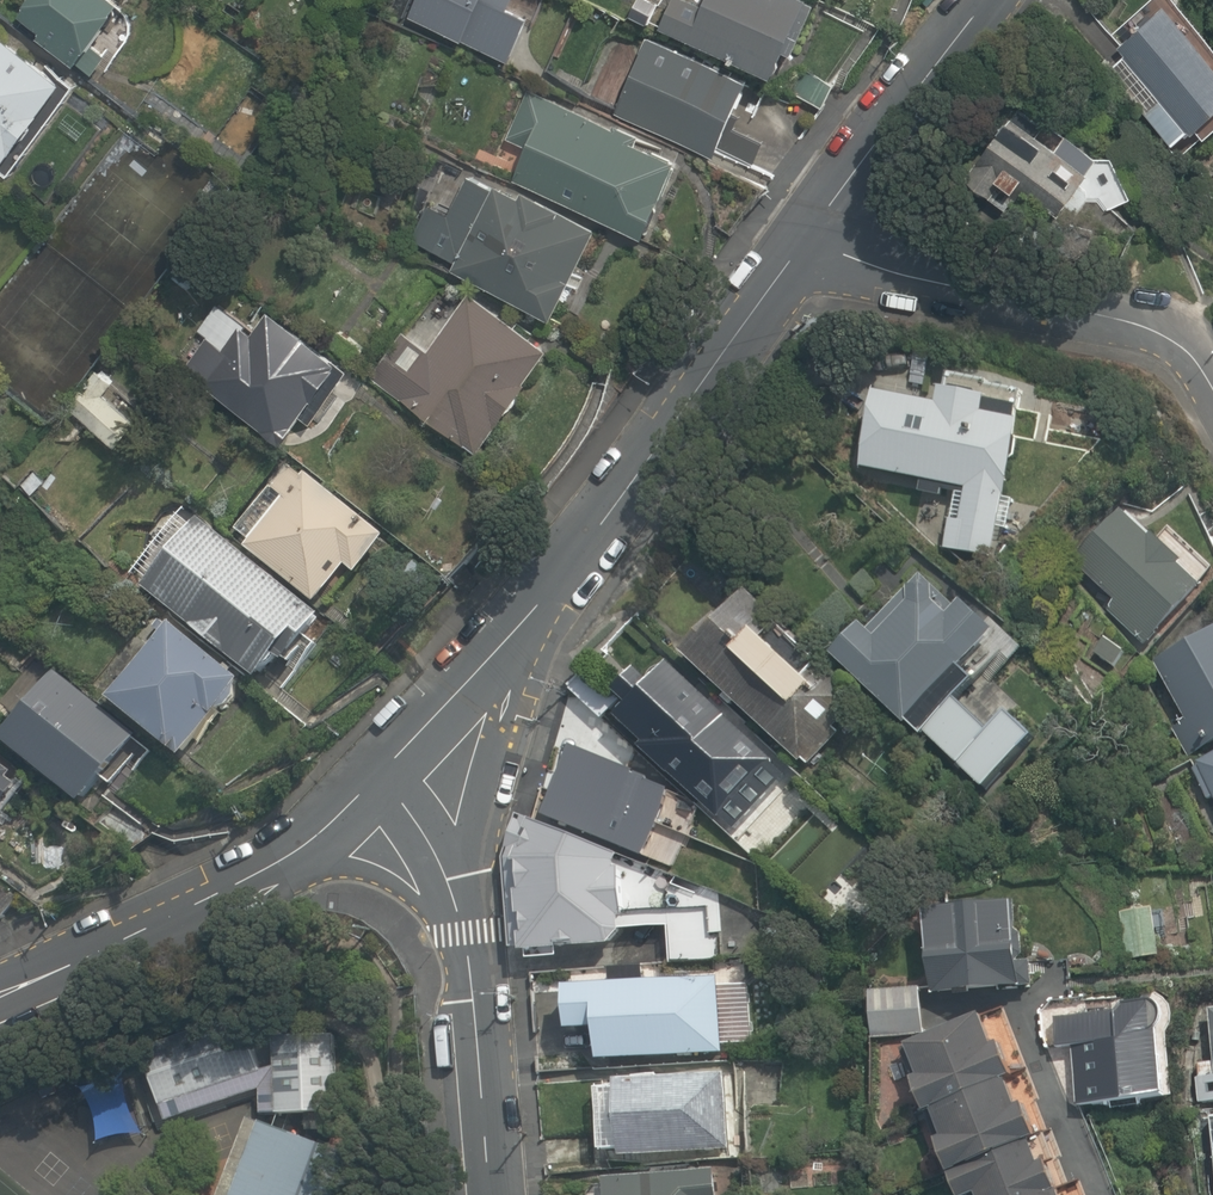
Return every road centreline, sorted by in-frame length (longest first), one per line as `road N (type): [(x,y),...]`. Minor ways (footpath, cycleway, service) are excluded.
road 1 (tertiary): [(793,244),(652,445),(394,777)]
road 2 (residential): [(1212,393),(1186,347),(1139,319),(793,244)]
road 3 (tertiary): [(394,777),(267,863),(0,981)]
road 4 (tertiary): [(491,1194),(463,934),(435,855),(394,777)]
road 5 (tertiary): [(978,0),(793,244)]

